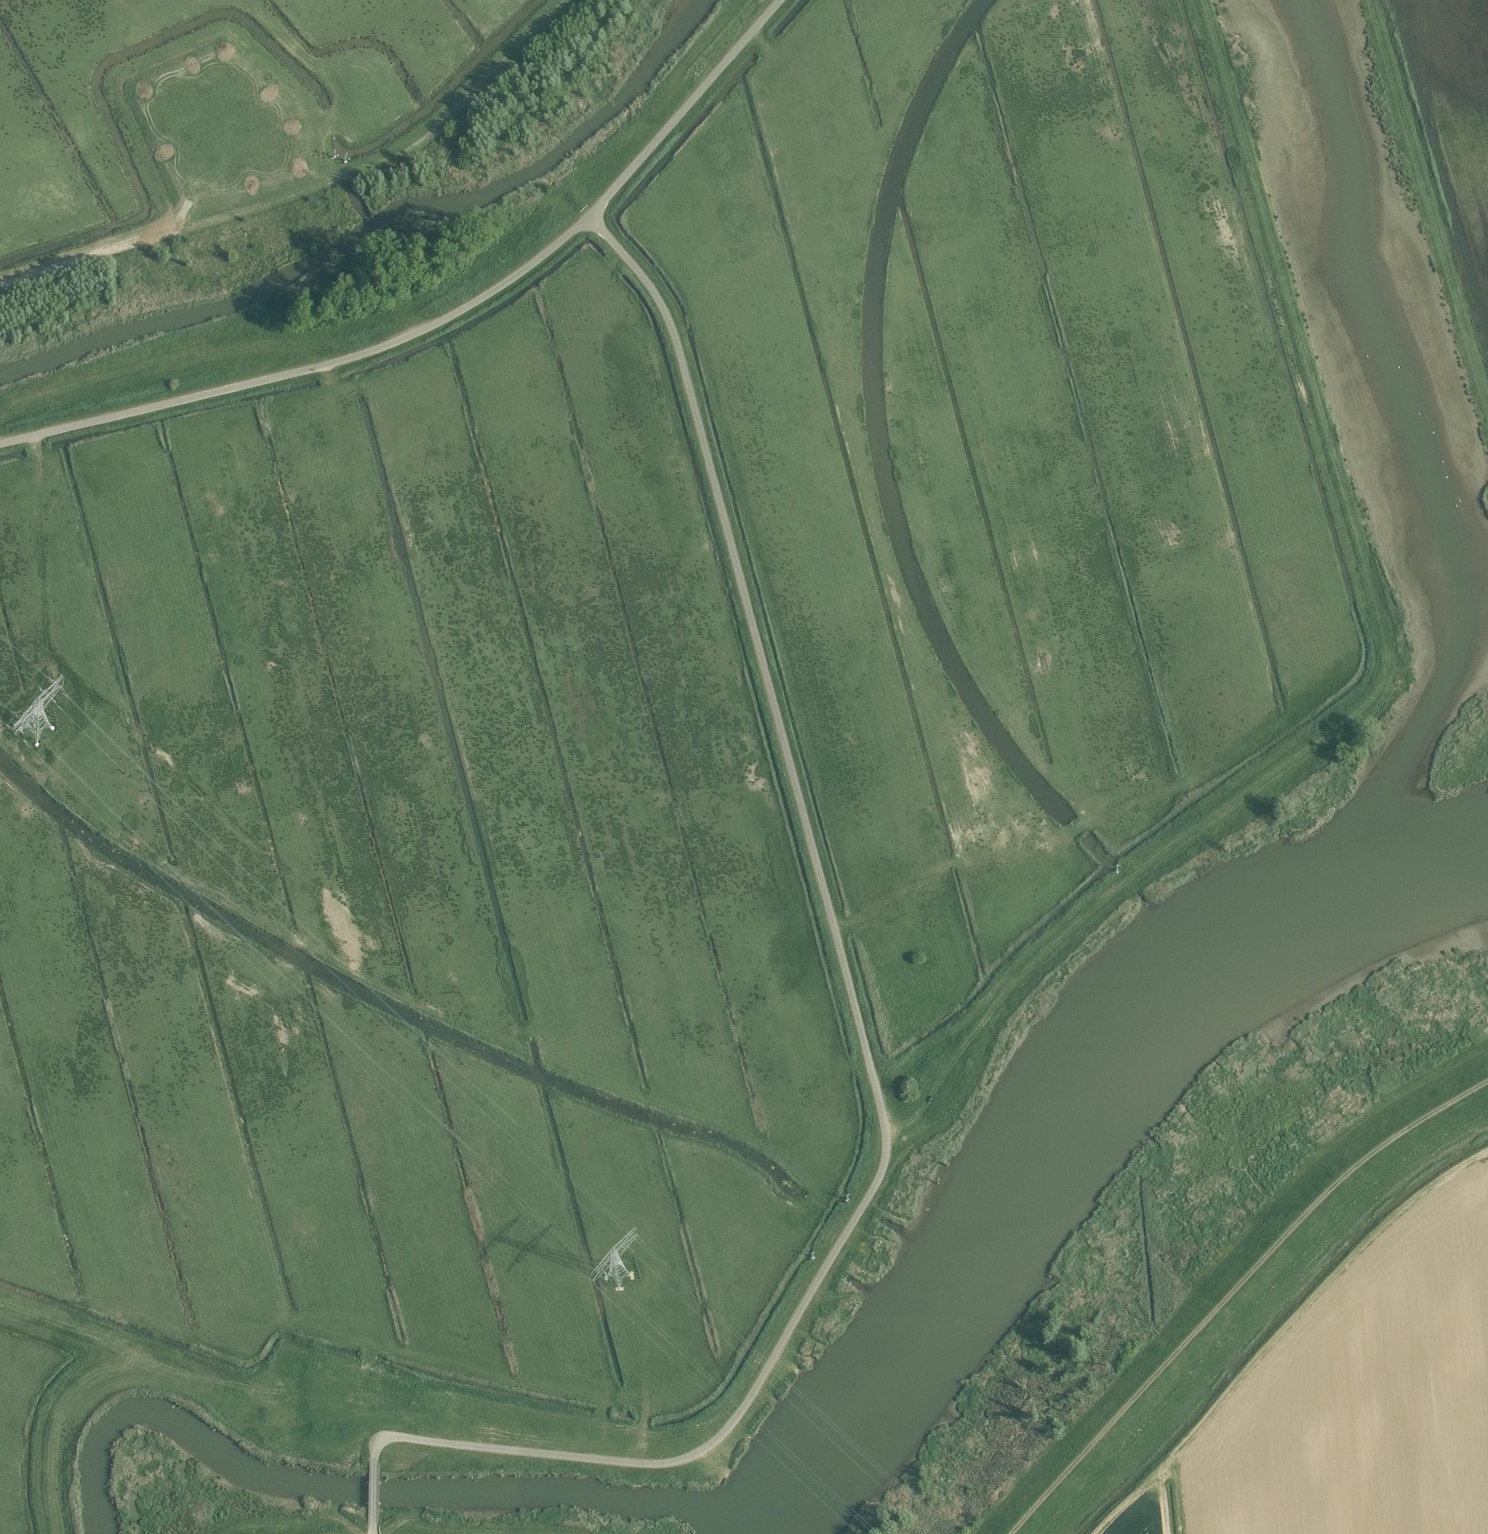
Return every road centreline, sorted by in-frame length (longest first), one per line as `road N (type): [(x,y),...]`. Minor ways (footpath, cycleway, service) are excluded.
road 1 (unclassified): [(376,1455),(386,1436),(664,1465),(711,1450),(772,1365),(879,1181),(887,1151),(872,1072),(670,318),(640,269),(584,218)]
road 2 (track): [(1487,1088),(1375,1150),(1013,1533)]
road 3 (unclassified): [(0,443),(348,358),(470,301),(584,218)]
road 4 (unclassified): [(584,218),(778,0)]

